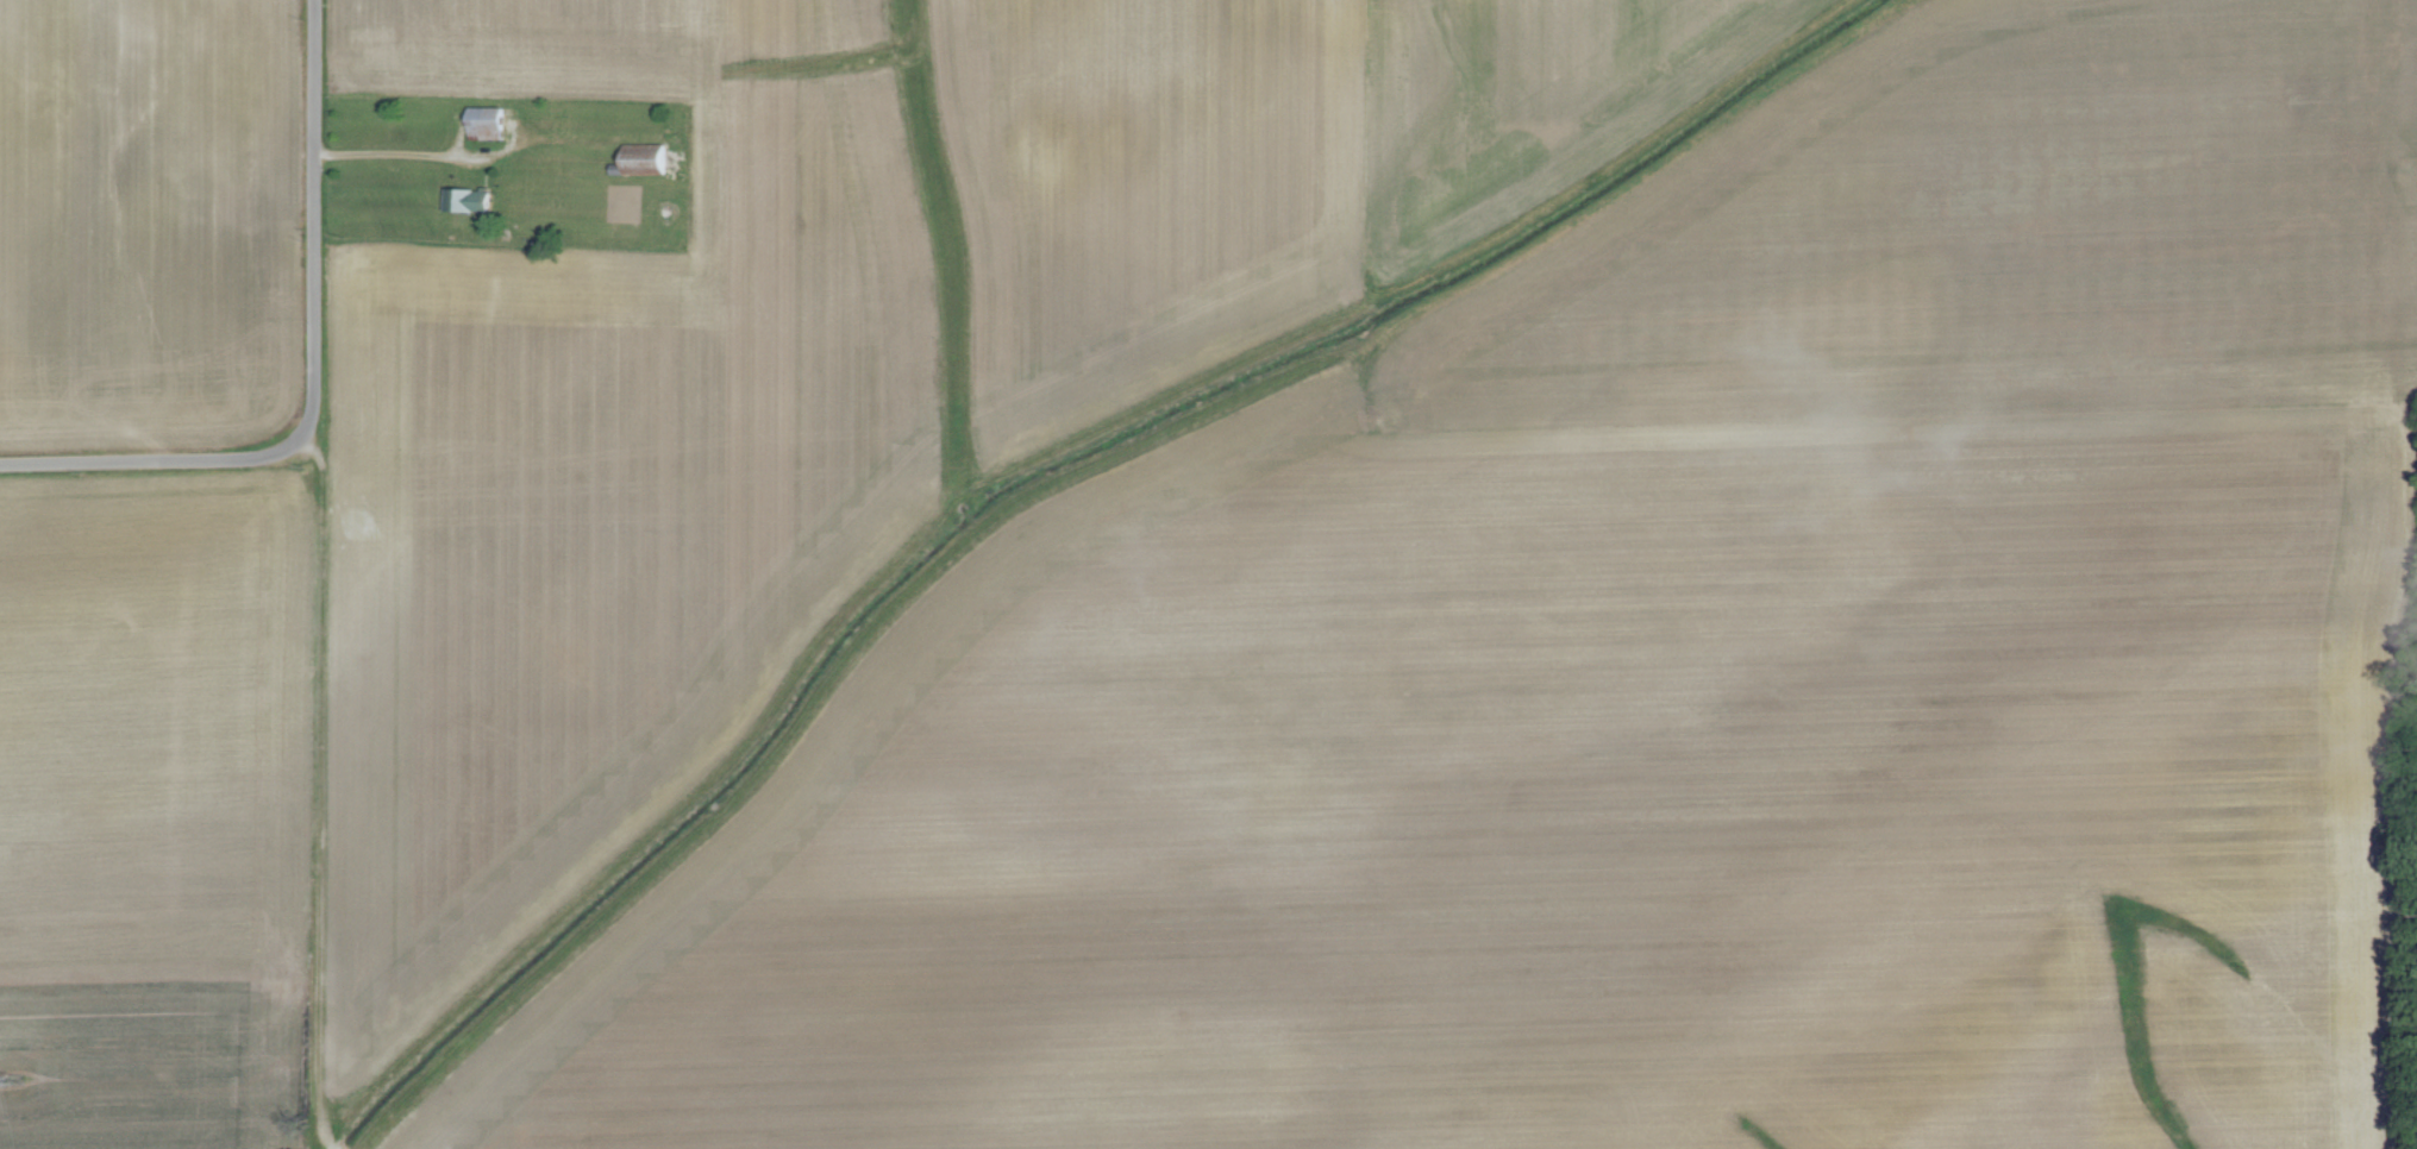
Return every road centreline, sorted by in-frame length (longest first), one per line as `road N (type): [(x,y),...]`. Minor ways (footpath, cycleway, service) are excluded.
road 1 (residential): [(289,441),(311,414),(314,376),(311,0)]
road 2 (residential): [(0,464),(234,458),(276,452),(289,441)]

